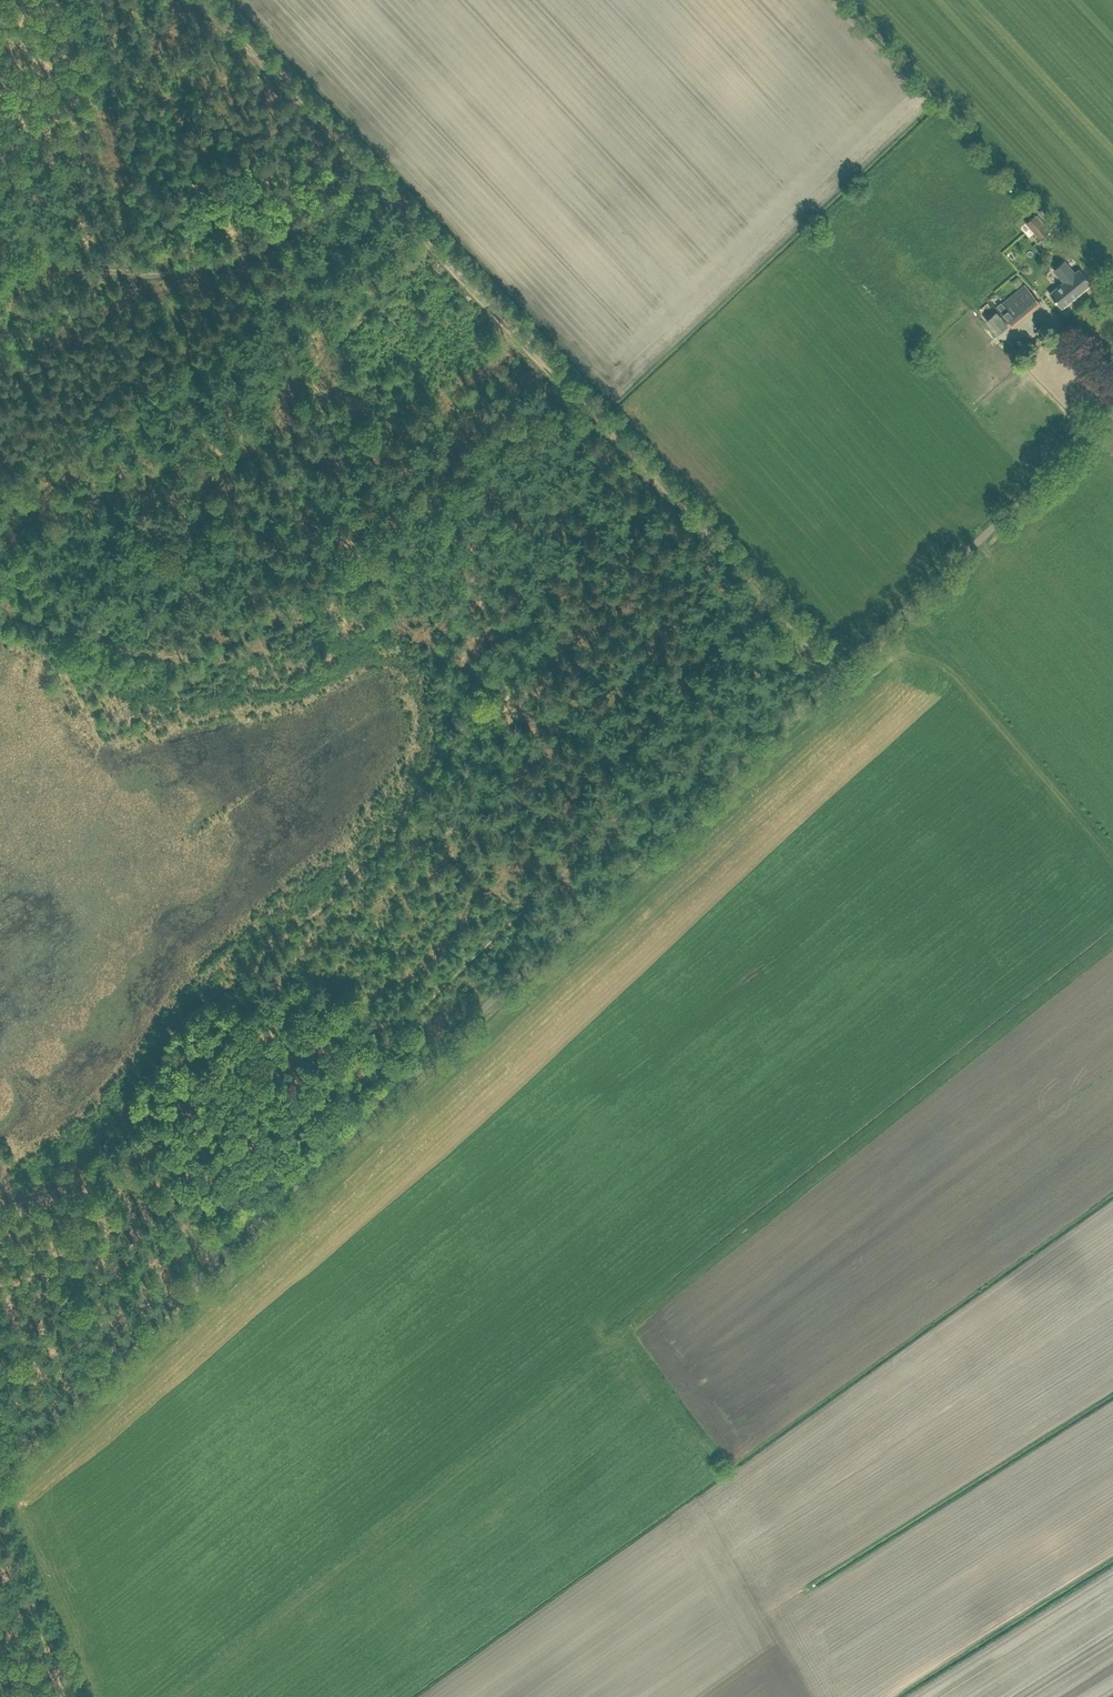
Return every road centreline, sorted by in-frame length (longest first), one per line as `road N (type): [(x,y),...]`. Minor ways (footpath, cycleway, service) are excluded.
road 1 (unclassified): [(0,1463),(1112,413)]
road 2 (track): [(198,0),(360,177)]
road 3 (track): [(231,1246),(191,1236),(127,1190),(76,1182)]

